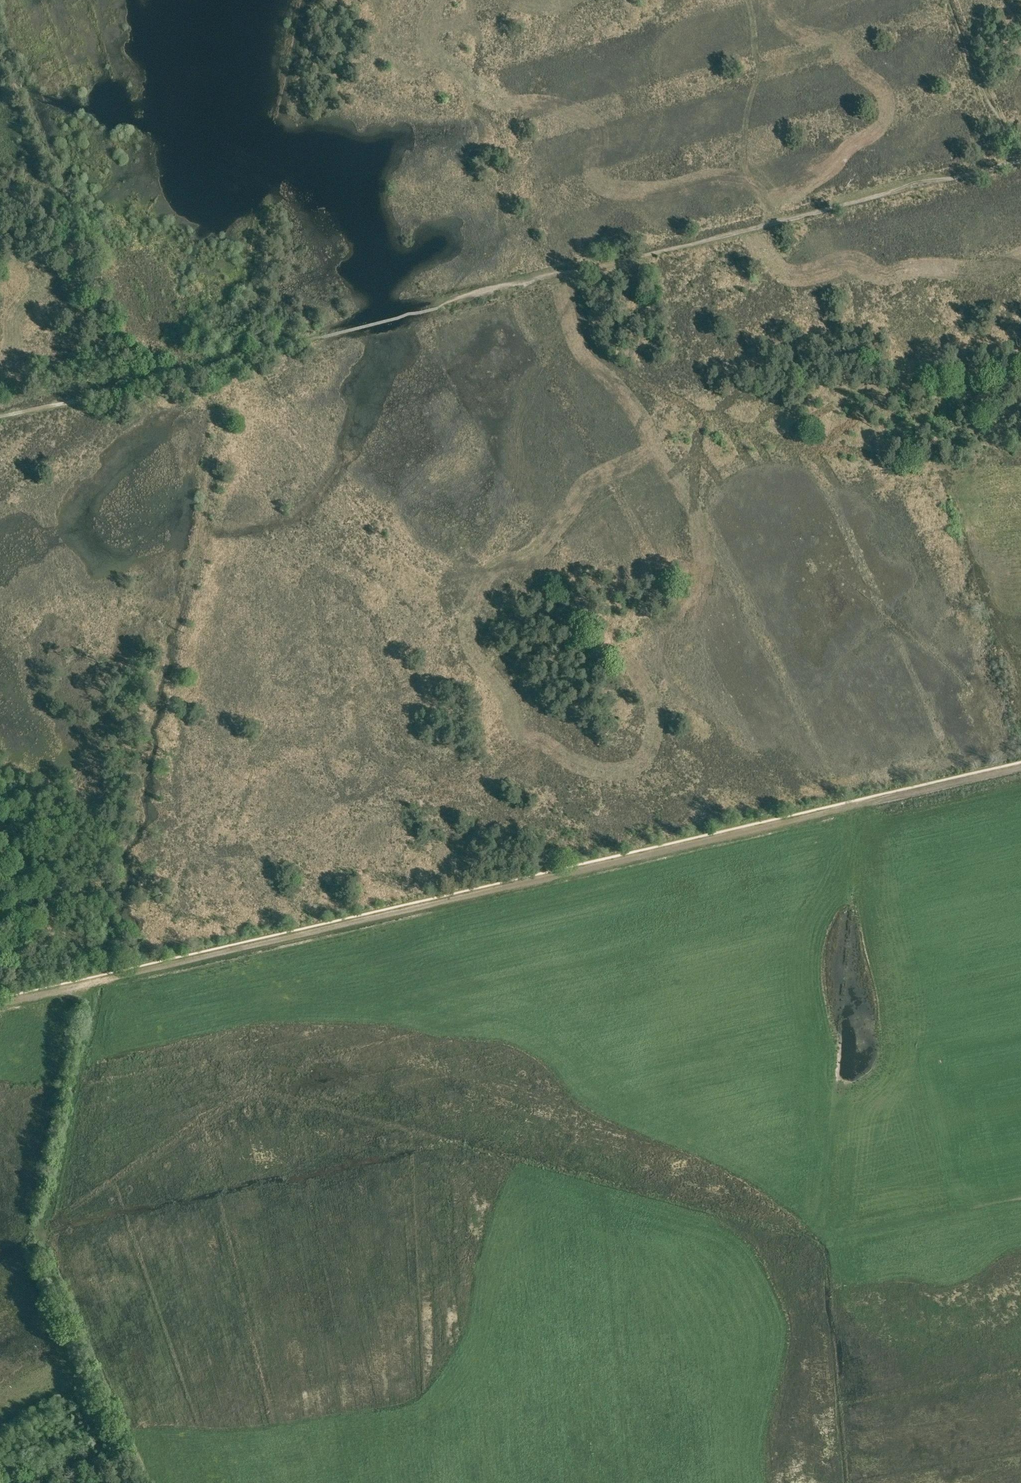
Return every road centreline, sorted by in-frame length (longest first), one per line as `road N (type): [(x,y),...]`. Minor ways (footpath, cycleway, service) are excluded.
road 1 (track): [(1020,769),(0,1003)]
road 2 (track): [(1002,167),(435,309)]
road 3 (track): [(173,375),(0,416)]

